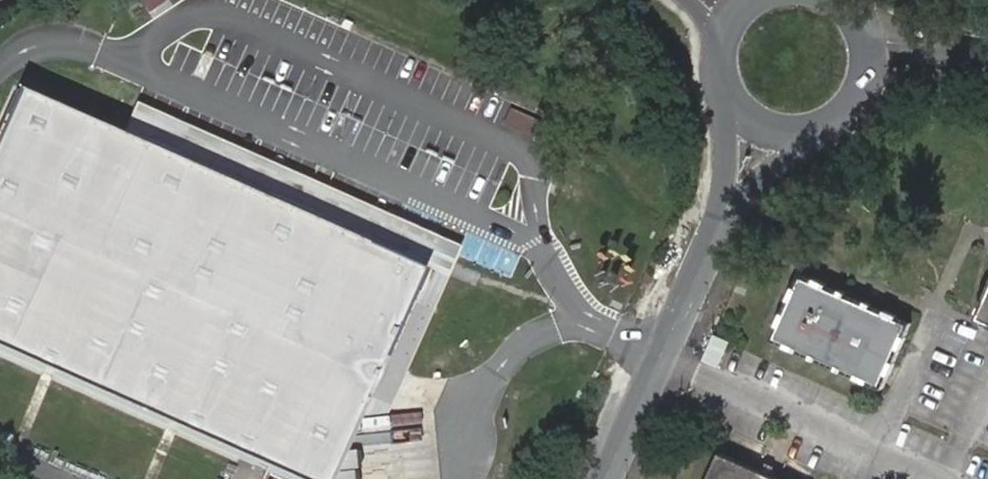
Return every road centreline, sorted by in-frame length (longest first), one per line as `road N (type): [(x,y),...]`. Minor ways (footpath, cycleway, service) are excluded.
road 1 (unclassified): [(606,478),(713,238)]
road 2 (unclassified): [(727,89),(713,238)]
road 3 (unclassified): [(713,238),(756,180),(811,127)]
road 4 (unclassified): [(987,58),(944,43),(864,39)]

